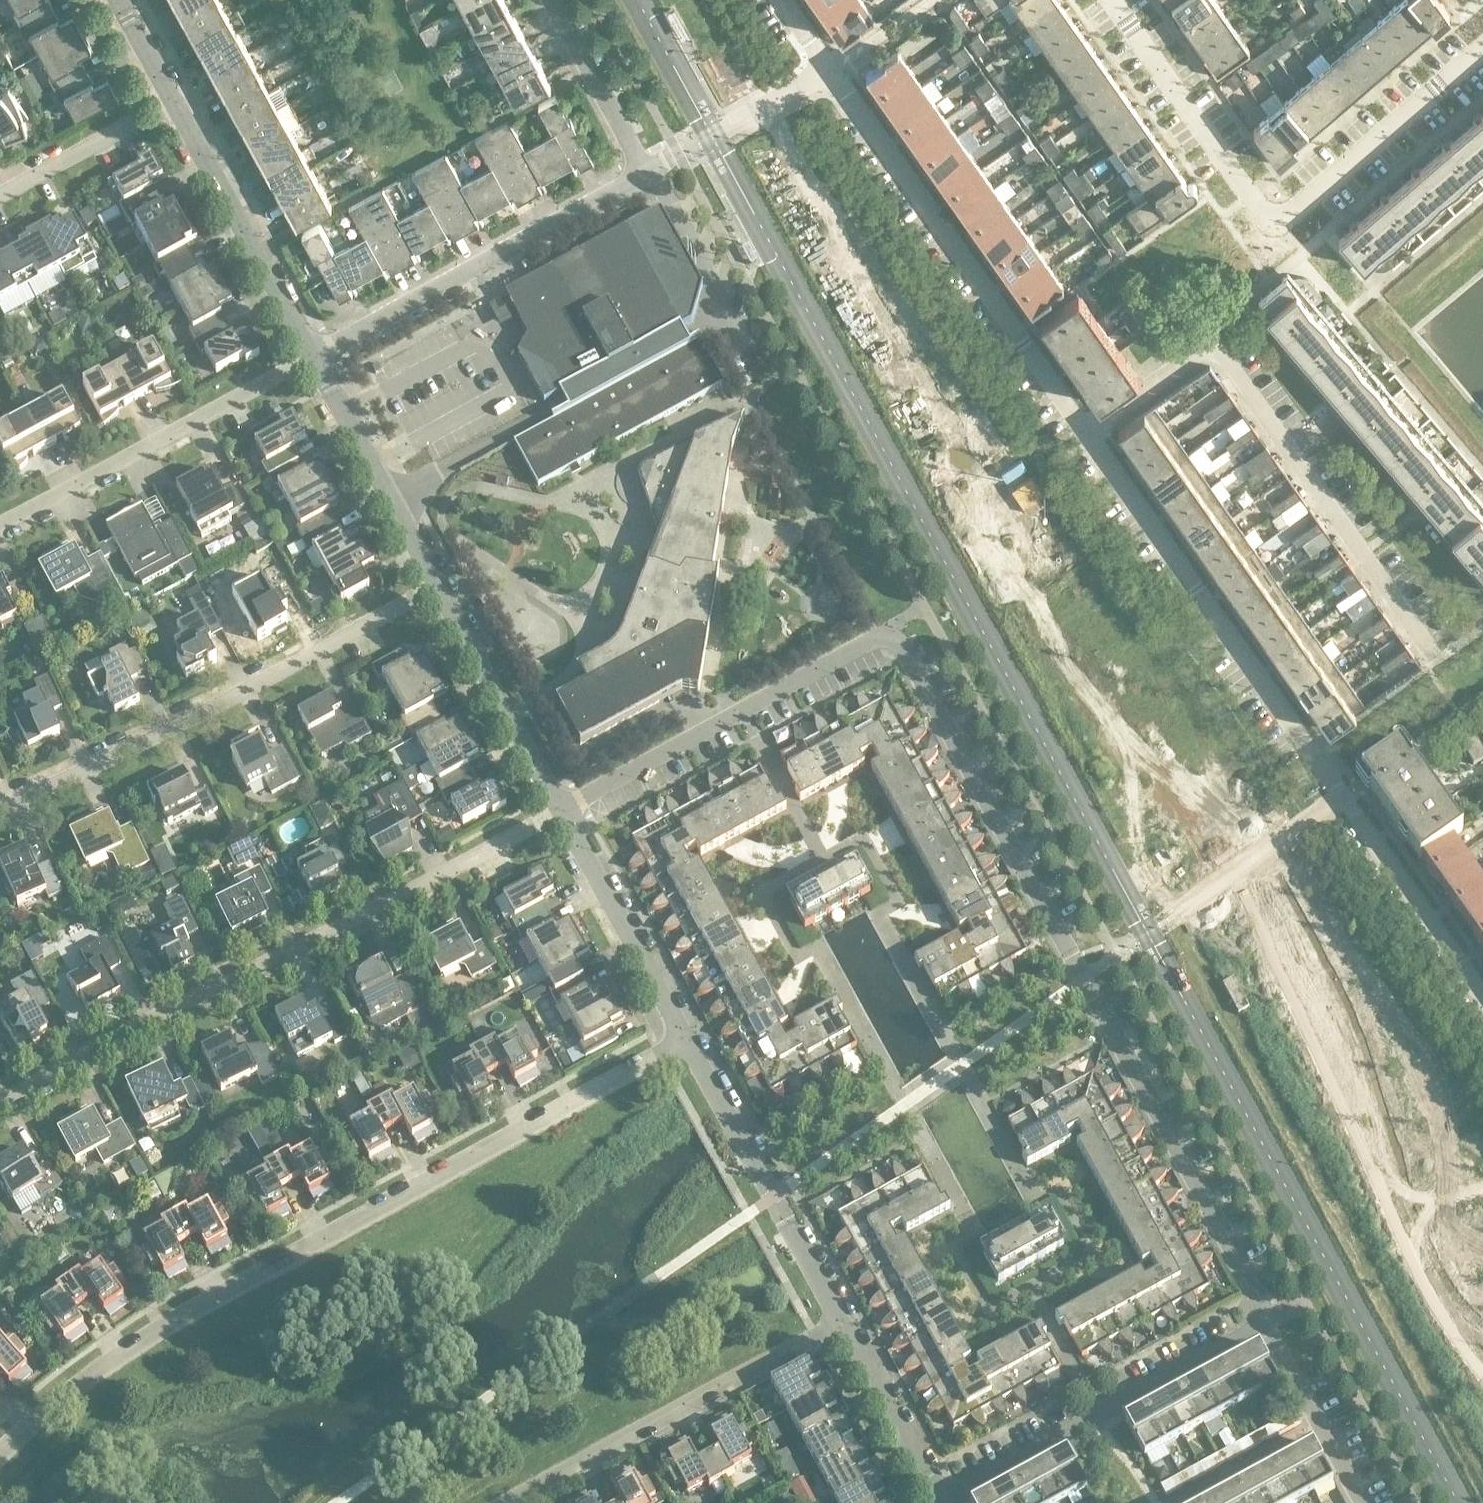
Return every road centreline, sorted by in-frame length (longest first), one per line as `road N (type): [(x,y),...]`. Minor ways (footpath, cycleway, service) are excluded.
road 1 (residential): [(1265,1322),(1261,1300),(903,646),(878,637),(563,811)]
road 2 (residential): [(0,1453),(124,1349),(686,1038)]
road 3 (residential): [(1482,997),(1086,432)]
road 4 (residential): [(0,1104),(107,1041),(563,811)]
road 5 (residential): [(1439,660),(1214,345),(1086,432)]
road 6 (residential): [(1112,0),(1258,207),(1282,218),(1482,49)]
road 7 (residential): [(0,807),(437,585)]
road 8 (residential): [(1086,432),(831,70)]
road 9 (residential): [(312,356),(646,172)]
road 10 (residential): [(514,1502),(841,1321)]
road 11 (residential): [(947,1493),(1265,1322)]
road 12 (residential): [(0,523),(312,356)]
road 13 (residential): [(841,1321),(686,1038)]
road 14 (residential): [(312,356),(174,100)]
road 15 (residential): [(437,585),(312,356)]
road 16 (residential): [(563,811),(437,585)]
road 17 (residential): [(686,1038),(563,811)]
road 18 (residential): [(646,172),(831,70)]
road 19 (residential): [(1364,1502),(1265,1322)]
road 20 (residential): [(947,1493),(841,1321)]
road 21 (residential): [(0,195),(174,100)]
road 22 (residential): [(646,172),(552,0)]

